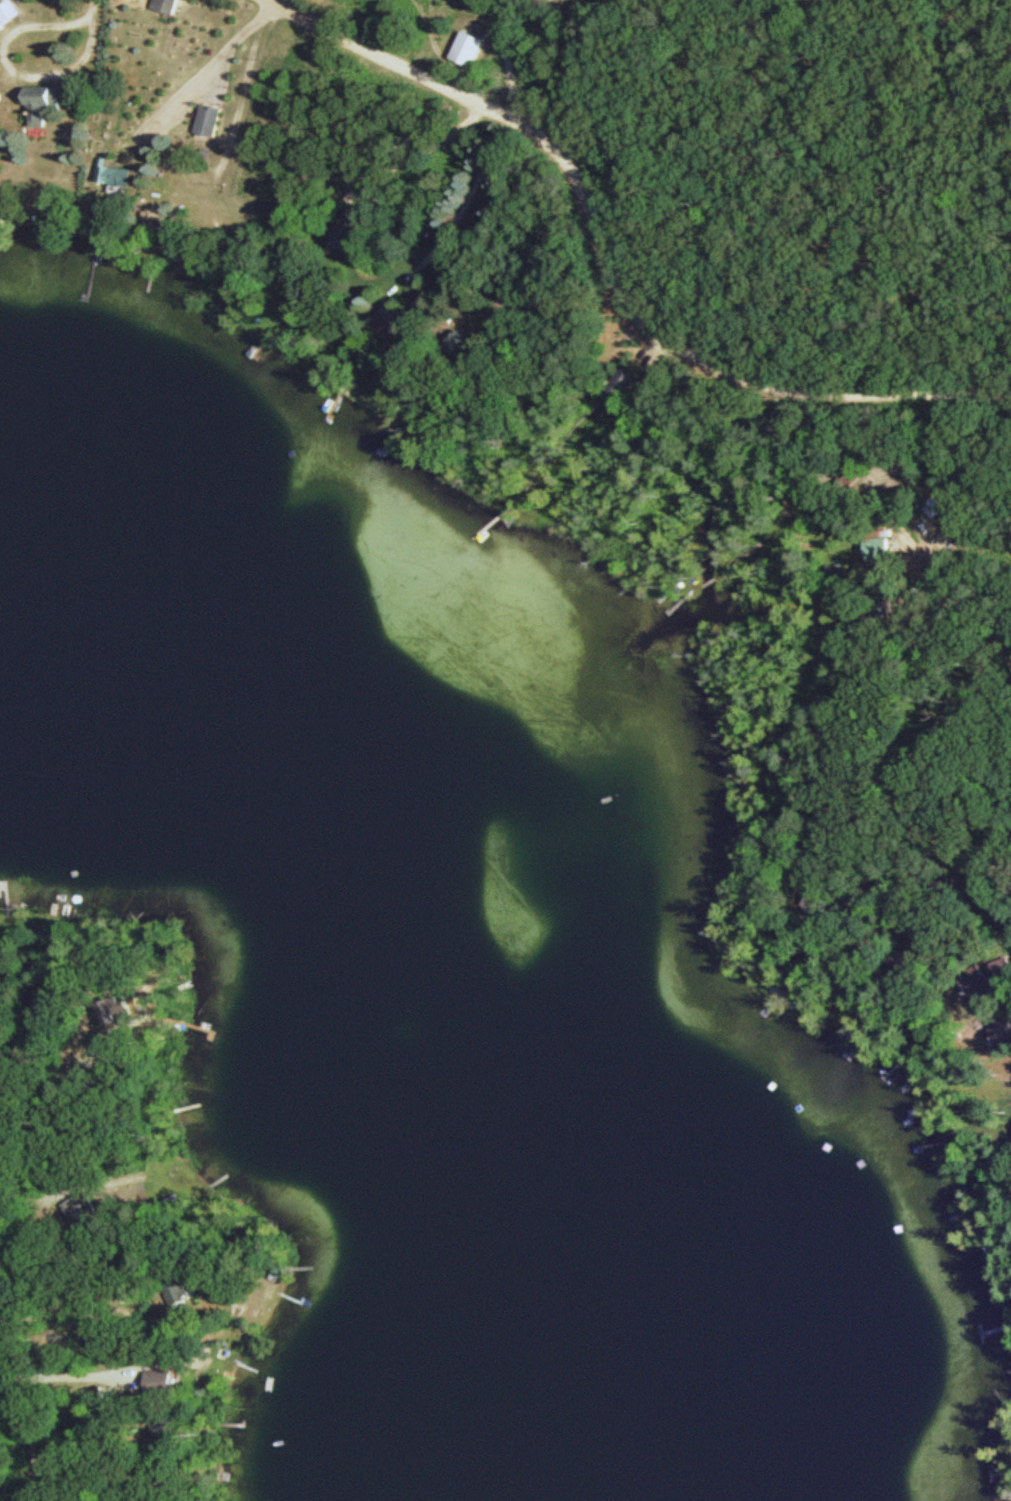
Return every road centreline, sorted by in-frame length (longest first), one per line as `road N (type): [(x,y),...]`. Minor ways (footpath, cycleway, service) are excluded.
road 1 (residential): [(1010,398),(788,391),(725,367),(671,336),(631,296),(576,165),(548,134),(282,0)]
road 2 (residential): [(284,1),(253,263)]
road 3 (track): [(0,1245),(36,1446),(36,1500)]
road 4 (residential): [(102,0),(111,222)]

